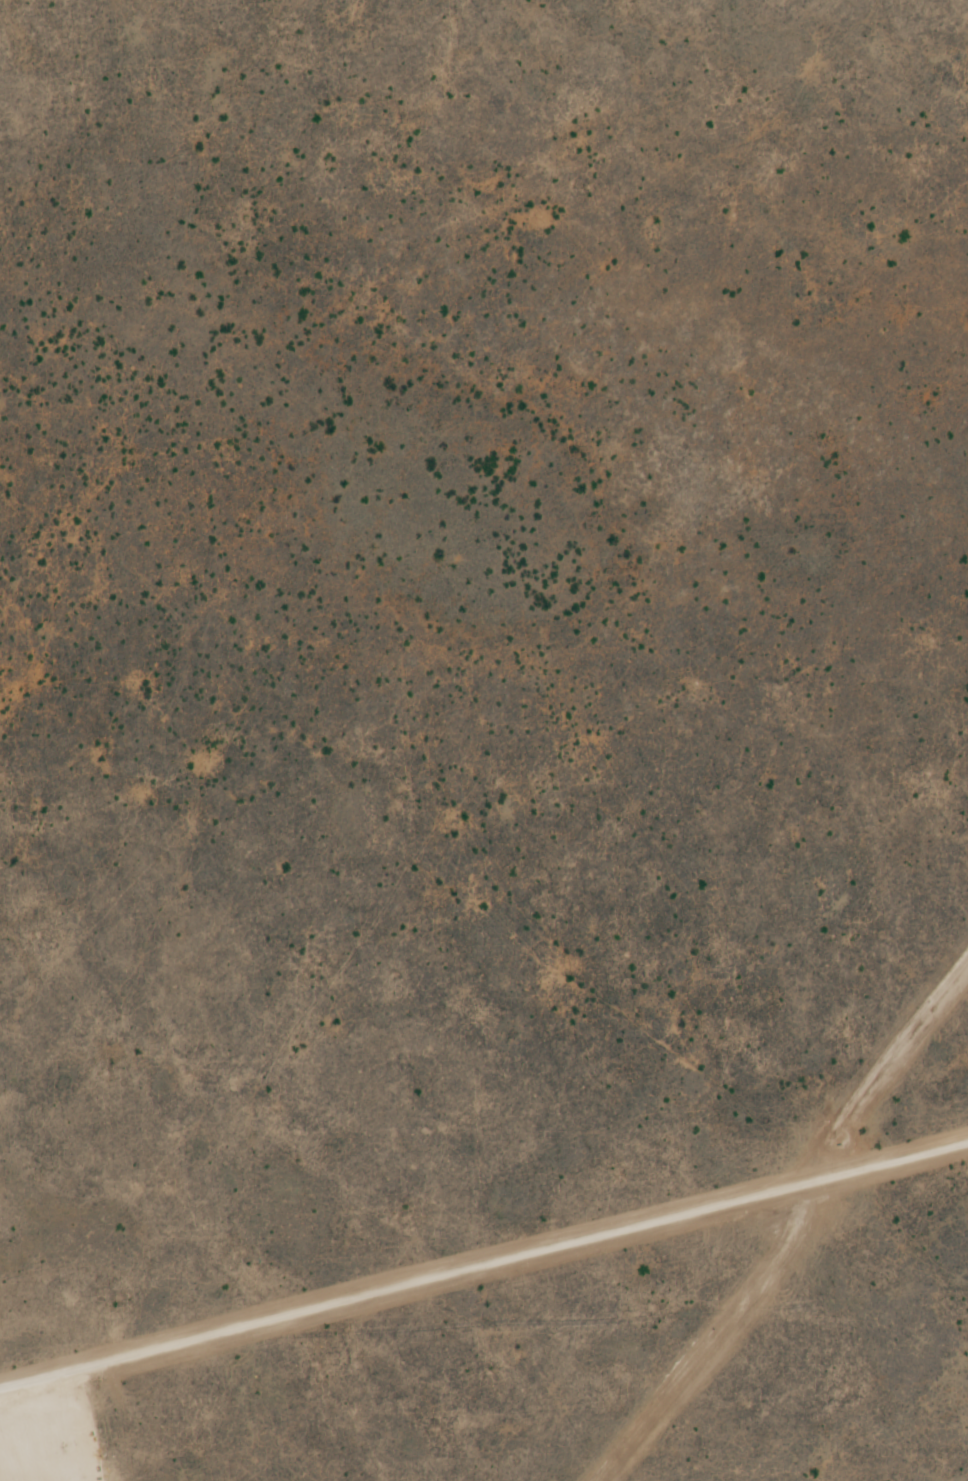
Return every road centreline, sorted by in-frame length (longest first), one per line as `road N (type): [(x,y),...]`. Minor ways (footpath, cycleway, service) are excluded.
road 1 (residential): [(967,1143),(0,1388)]

